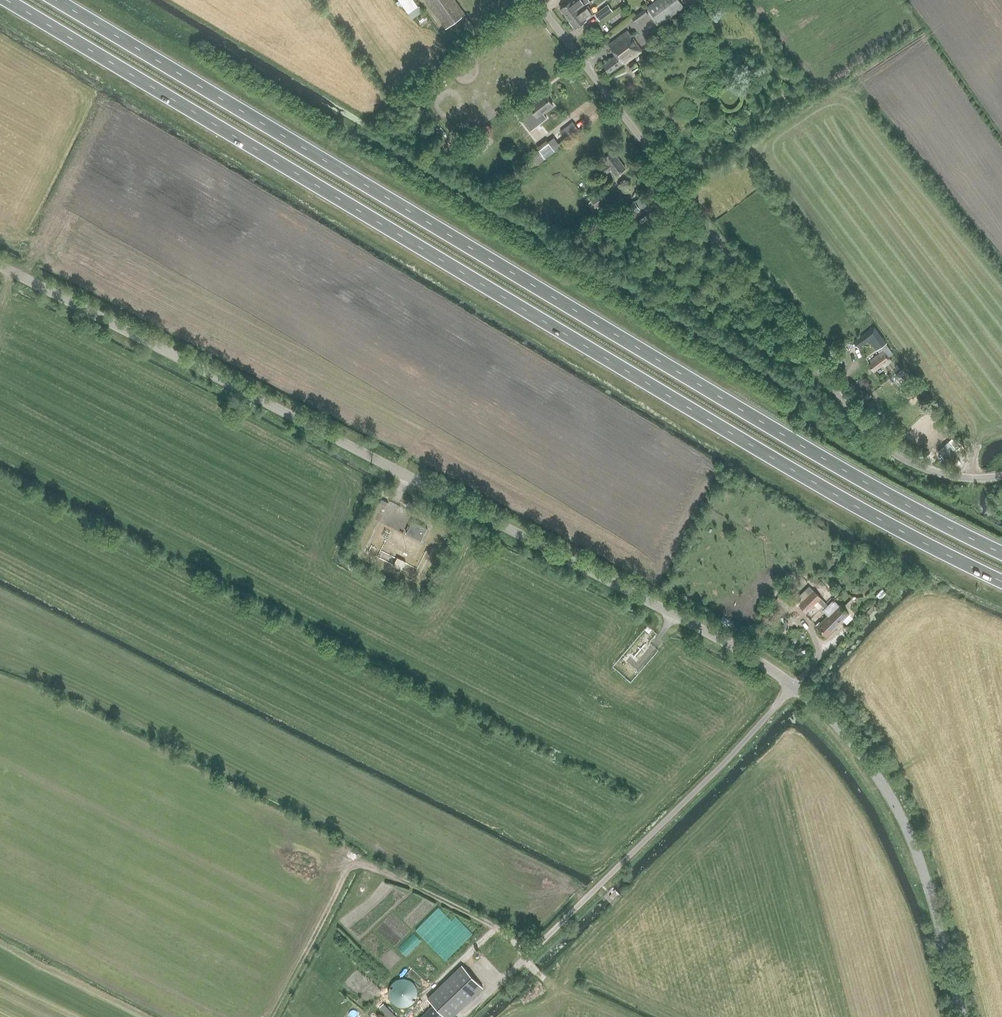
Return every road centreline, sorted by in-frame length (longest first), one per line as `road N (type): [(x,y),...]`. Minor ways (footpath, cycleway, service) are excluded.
road 1 (tertiary): [(964,1016),(902,822),(857,750),(793,689),(0,268)]
road 2 (trunk): [(7,0),(821,488),(1001,581)]
road 3 (trunk): [(1001,553),(835,466),(55,0)]
road 4 (unclassified): [(1001,480),(947,480),(900,460),(852,413),(534,0)]

